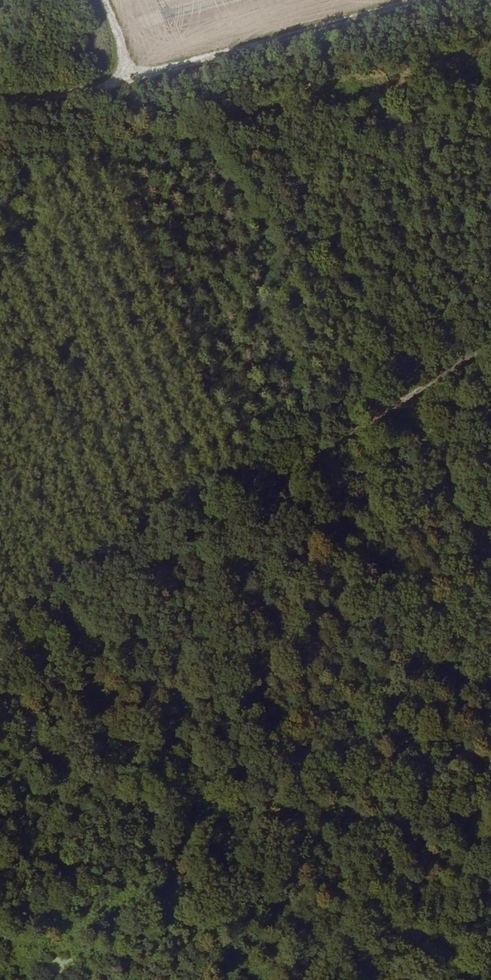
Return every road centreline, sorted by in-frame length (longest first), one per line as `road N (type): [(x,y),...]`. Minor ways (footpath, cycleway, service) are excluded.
road 1 (track): [(490,350),(0,671)]
road 2 (track): [(203,68),(490,514)]
road 3 (track): [(445,0),(203,68),(132,75),(84,93),(0,98)]

